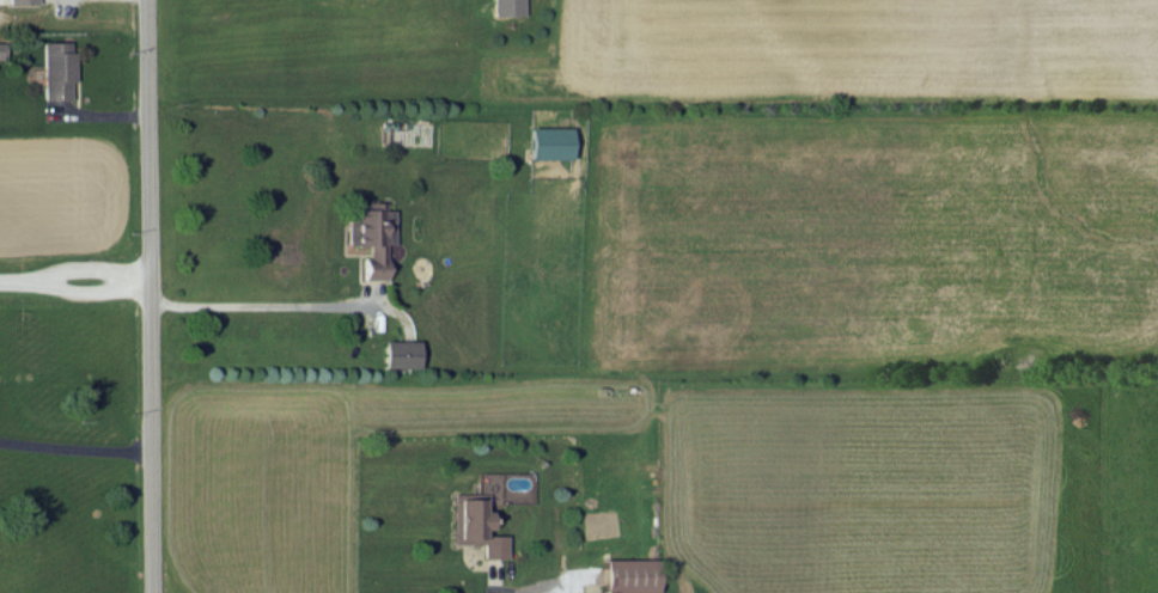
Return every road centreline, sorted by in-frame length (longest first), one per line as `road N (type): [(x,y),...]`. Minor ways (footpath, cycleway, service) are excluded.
road 1 (residential): [(148,0),(151,592)]
road 2 (residential): [(150,283),(110,280),(104,269),(63,267),(54,277),(63,288),(99,292),(110,280)]

